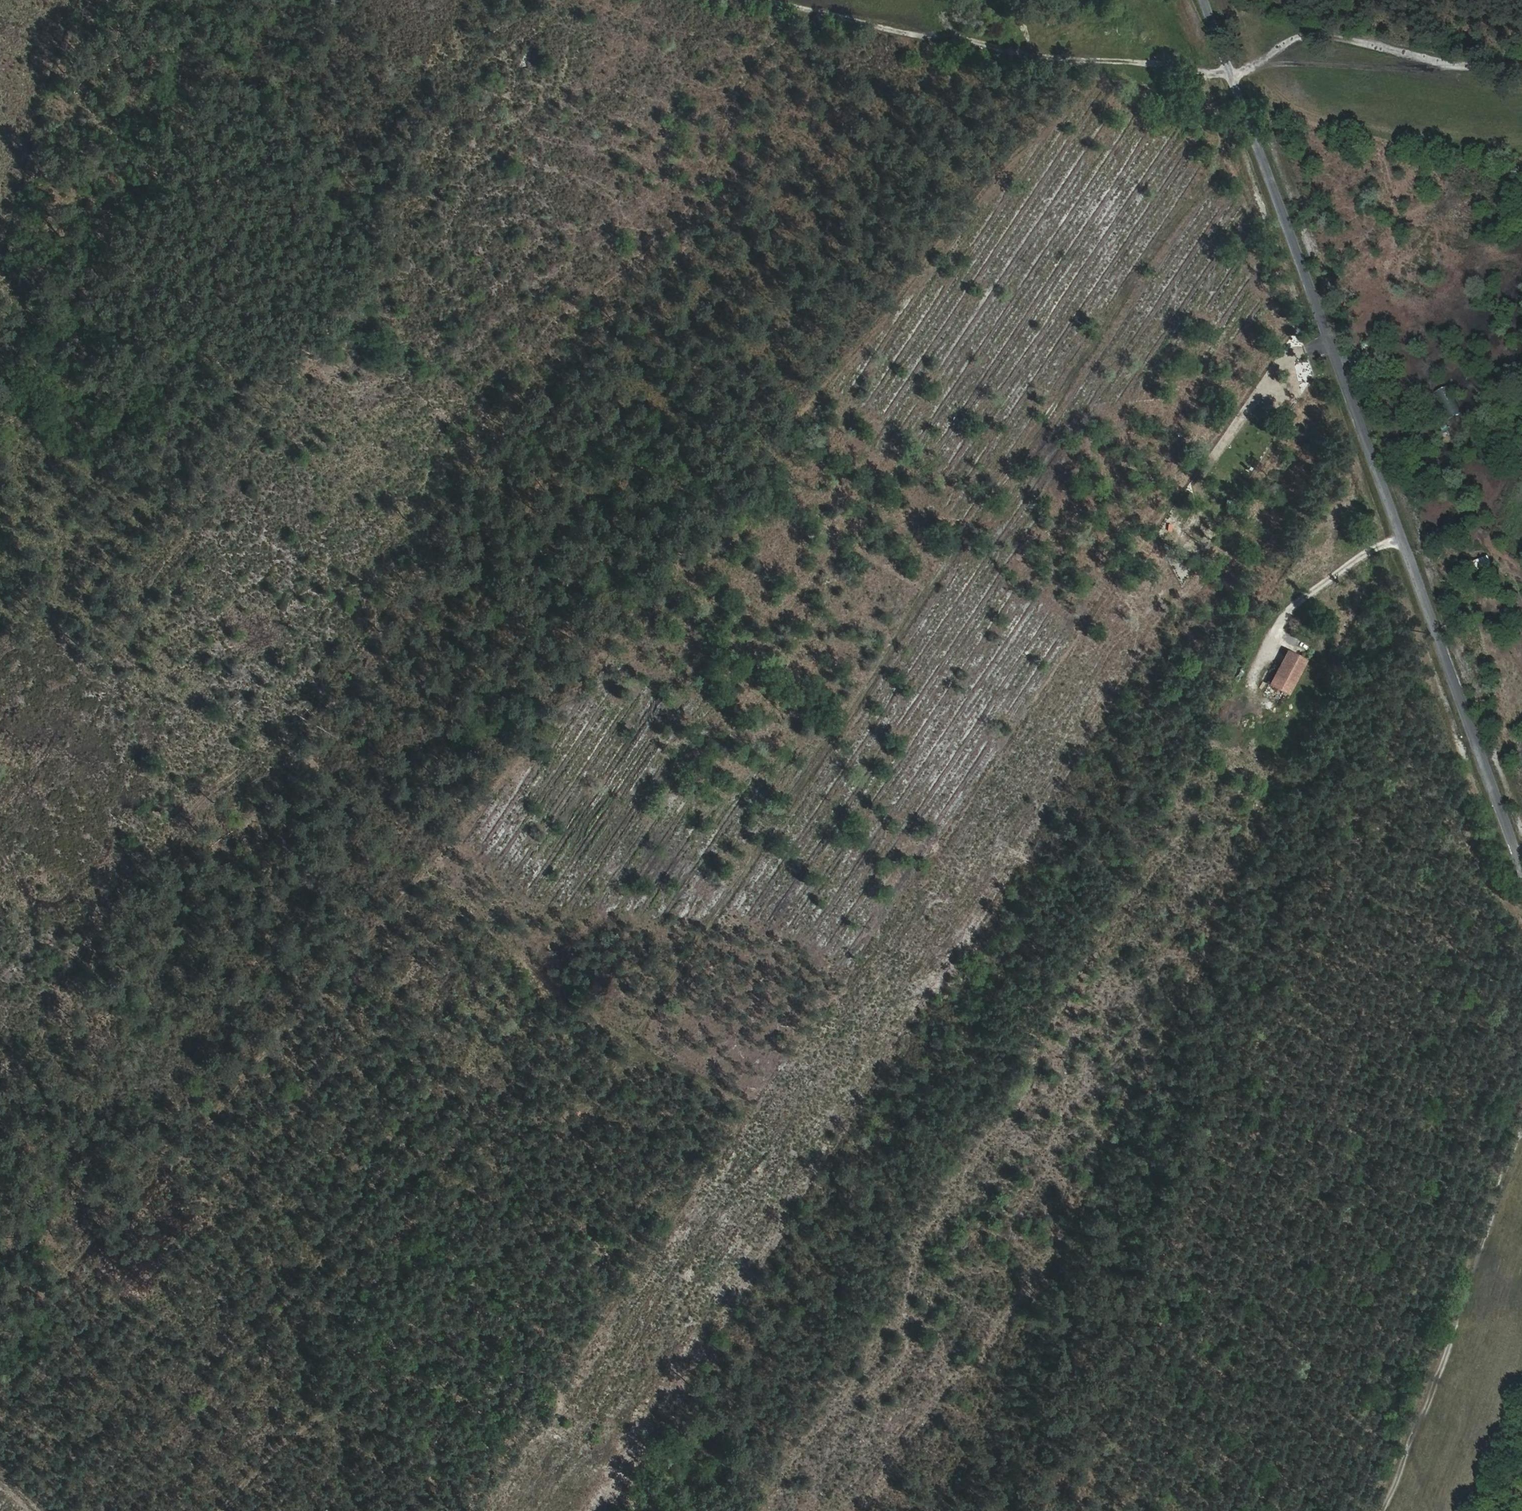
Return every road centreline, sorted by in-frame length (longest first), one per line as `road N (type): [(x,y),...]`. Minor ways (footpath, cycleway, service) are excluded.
road 1 (residential): [(1521,878),(1205,0)]
road 2 (track): [(817,0),(950,37),(1110,64),(1159,49),(1234,77),(1298,40),(1521,68)]
road 3 (track): [(1391,1510),(1521,1151)]

